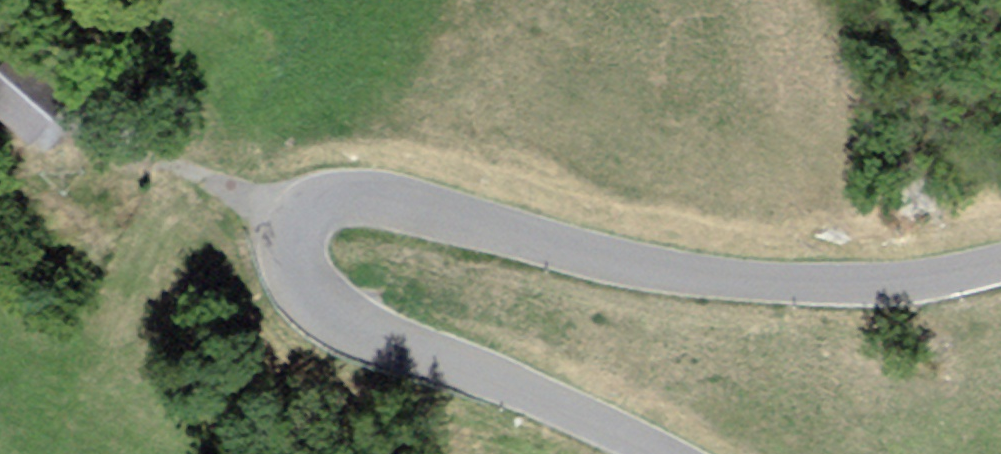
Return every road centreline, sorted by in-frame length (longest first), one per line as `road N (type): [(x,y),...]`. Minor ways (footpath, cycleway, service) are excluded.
road 1 (tertiary): [(665,453),(328,305),(296,272),(296,218),(312,196),(359,182),(425,193),(540,242),(636,265),(827,285),(940,279),(1000,264)]
road 2 (track): [(296,218),(182,168),(53,133)]

